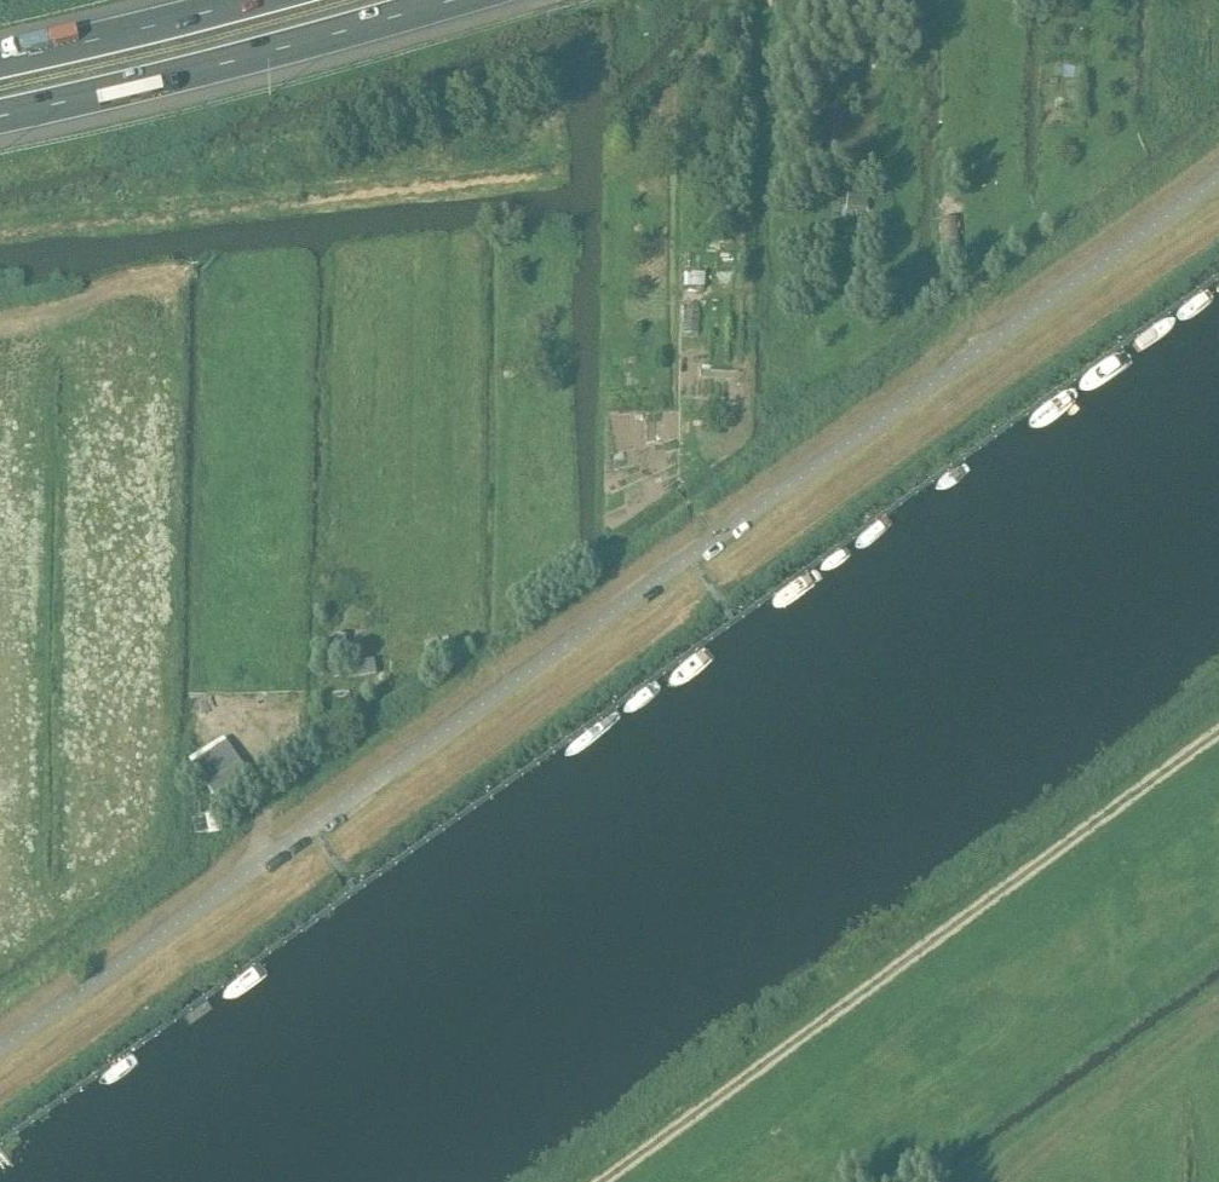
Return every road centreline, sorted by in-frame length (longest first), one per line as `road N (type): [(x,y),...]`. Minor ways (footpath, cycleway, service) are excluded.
road 1 (track): [(1218,741),(606,1181)]
road 2 (motorway): [(0,112),(443,0)]
road 3 (motorway): [(239,0),(0,57)]

